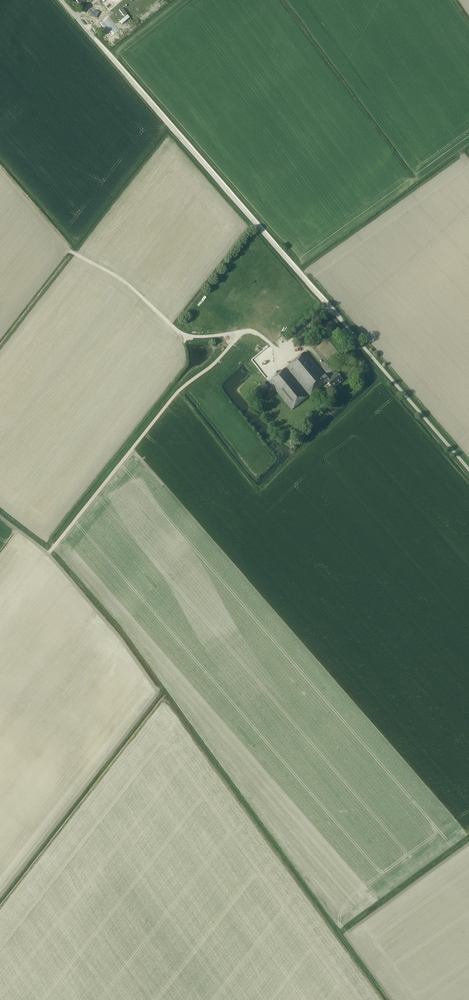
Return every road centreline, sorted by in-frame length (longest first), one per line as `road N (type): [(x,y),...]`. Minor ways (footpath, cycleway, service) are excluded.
road 1 (unclassified): [(468,472),(329,307)]

